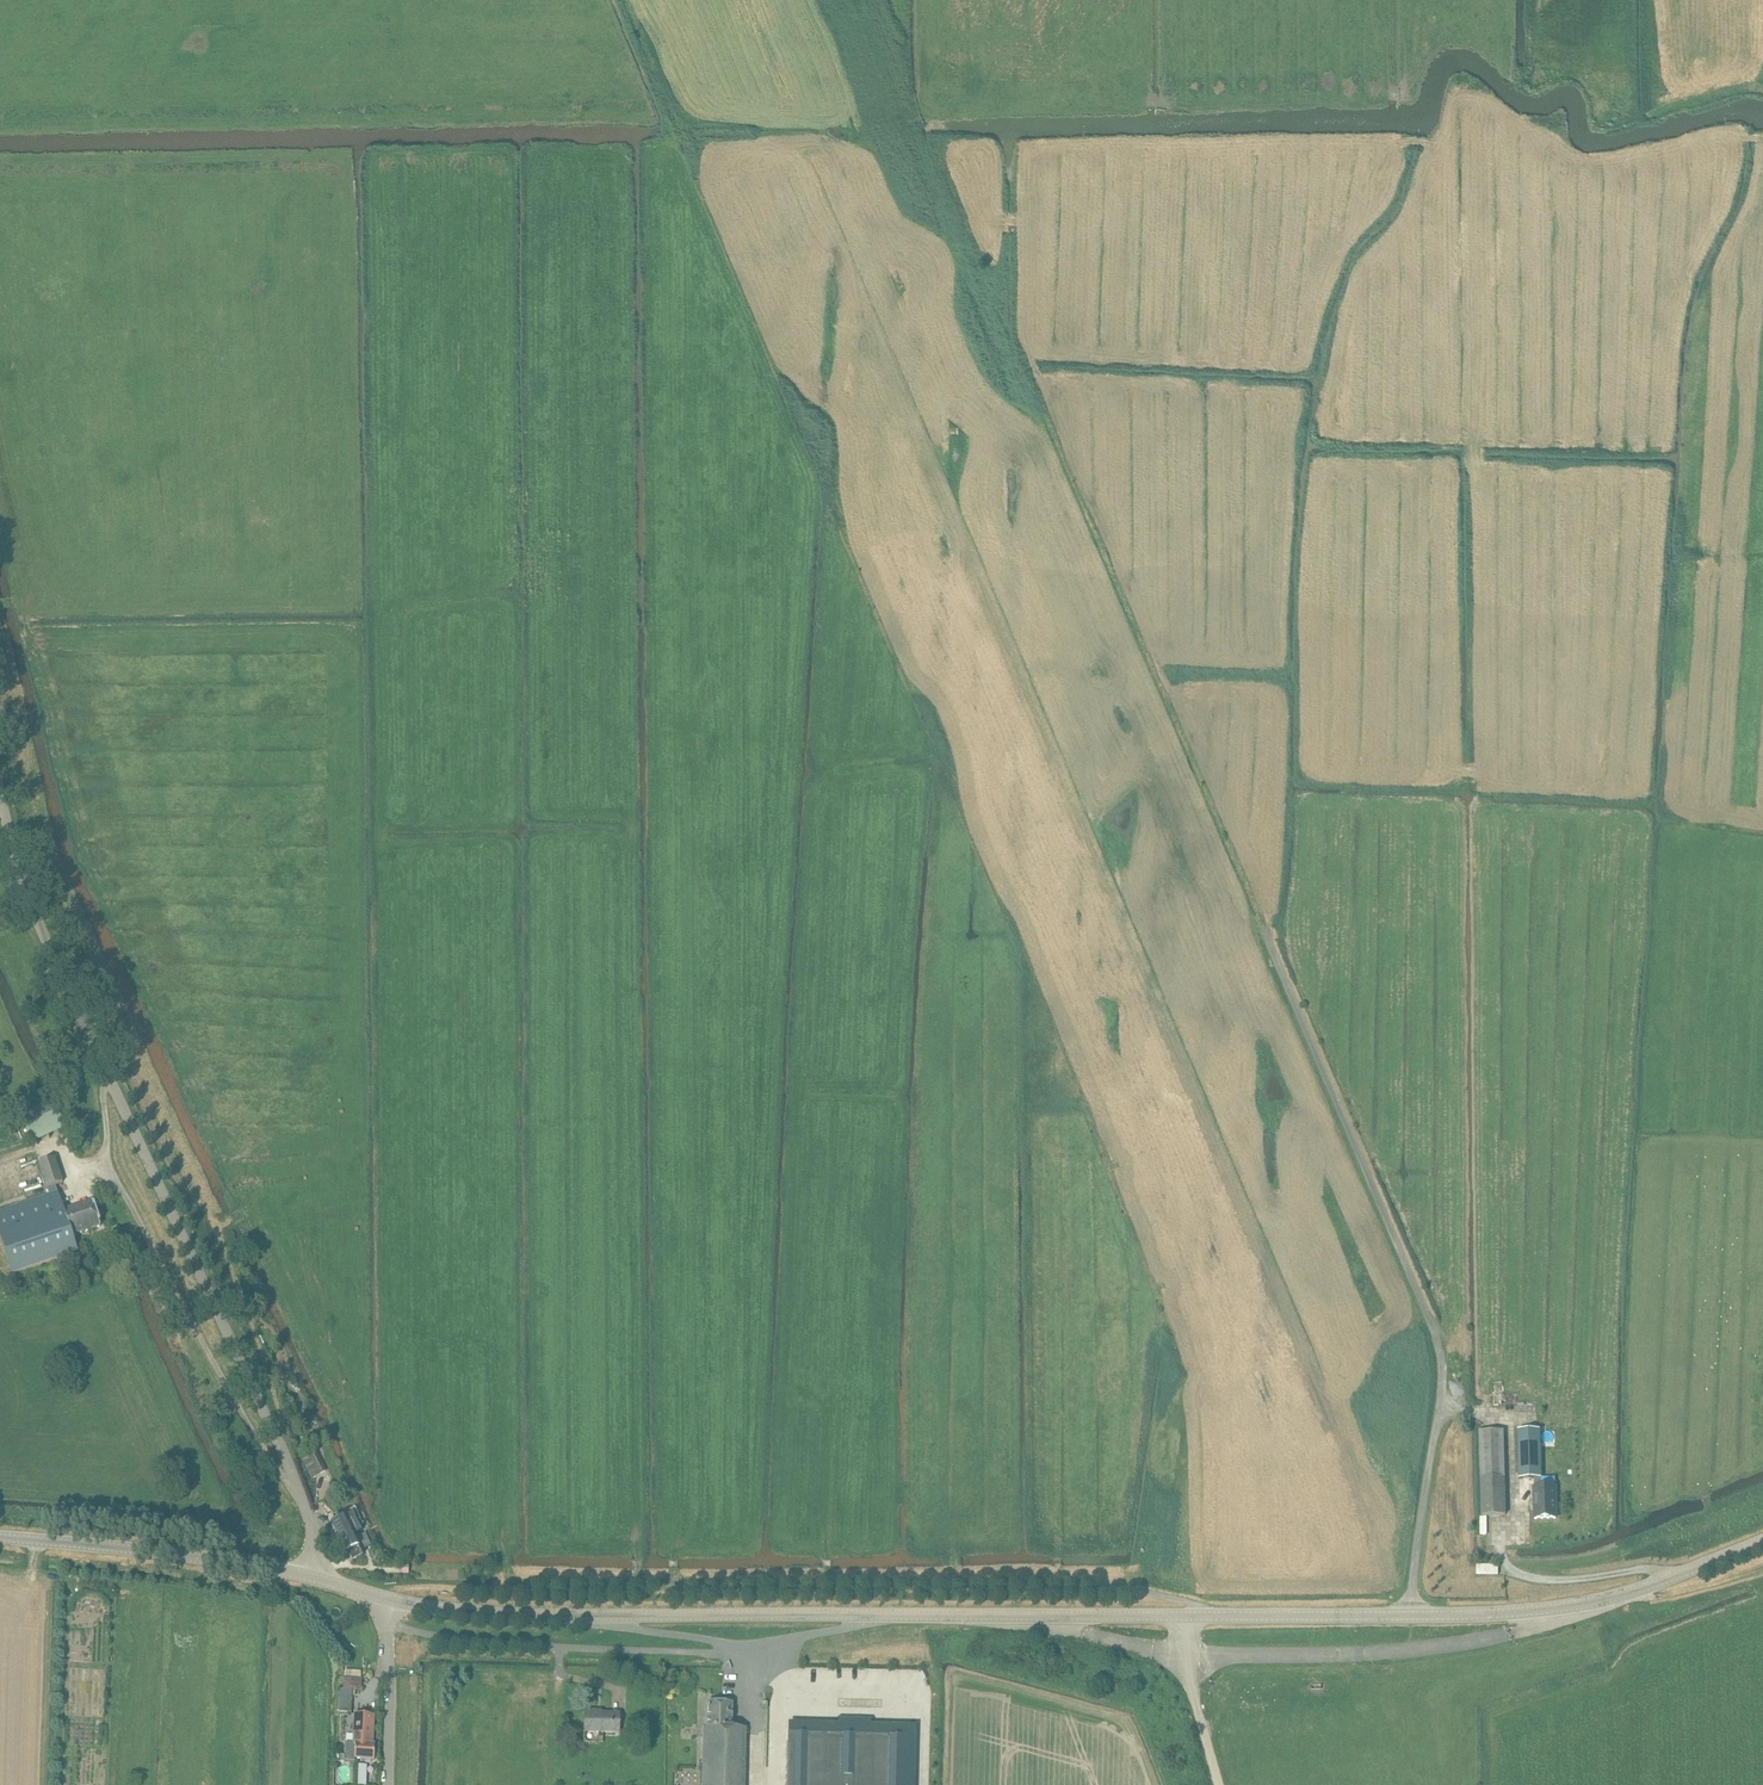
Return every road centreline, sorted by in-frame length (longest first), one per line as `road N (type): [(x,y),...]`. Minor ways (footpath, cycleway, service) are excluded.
road 1 (secondary): [(387,1598),(482,1613),(586,1616),(1486,1614),(1609,1597),(1762,1542)]
road 2 (tertiary): [(310,1577),(304,1503),(42,929),(0,791)]
road 3 (track): [(499,1553),(503,1570),(517,1580),(1095,1586),(1184,1601),(1199,1616)]
road 4 (secondary): [(310,1577),(0,1538)]
road 5 (track): [(284,1457),(276,1400),(221,1240),(239,1216)]
road 6 (unclassified): [(387,1784),(387,1598)]
road 7 (track): [(1609,1597),(1624,1603),(1762,1576)]

